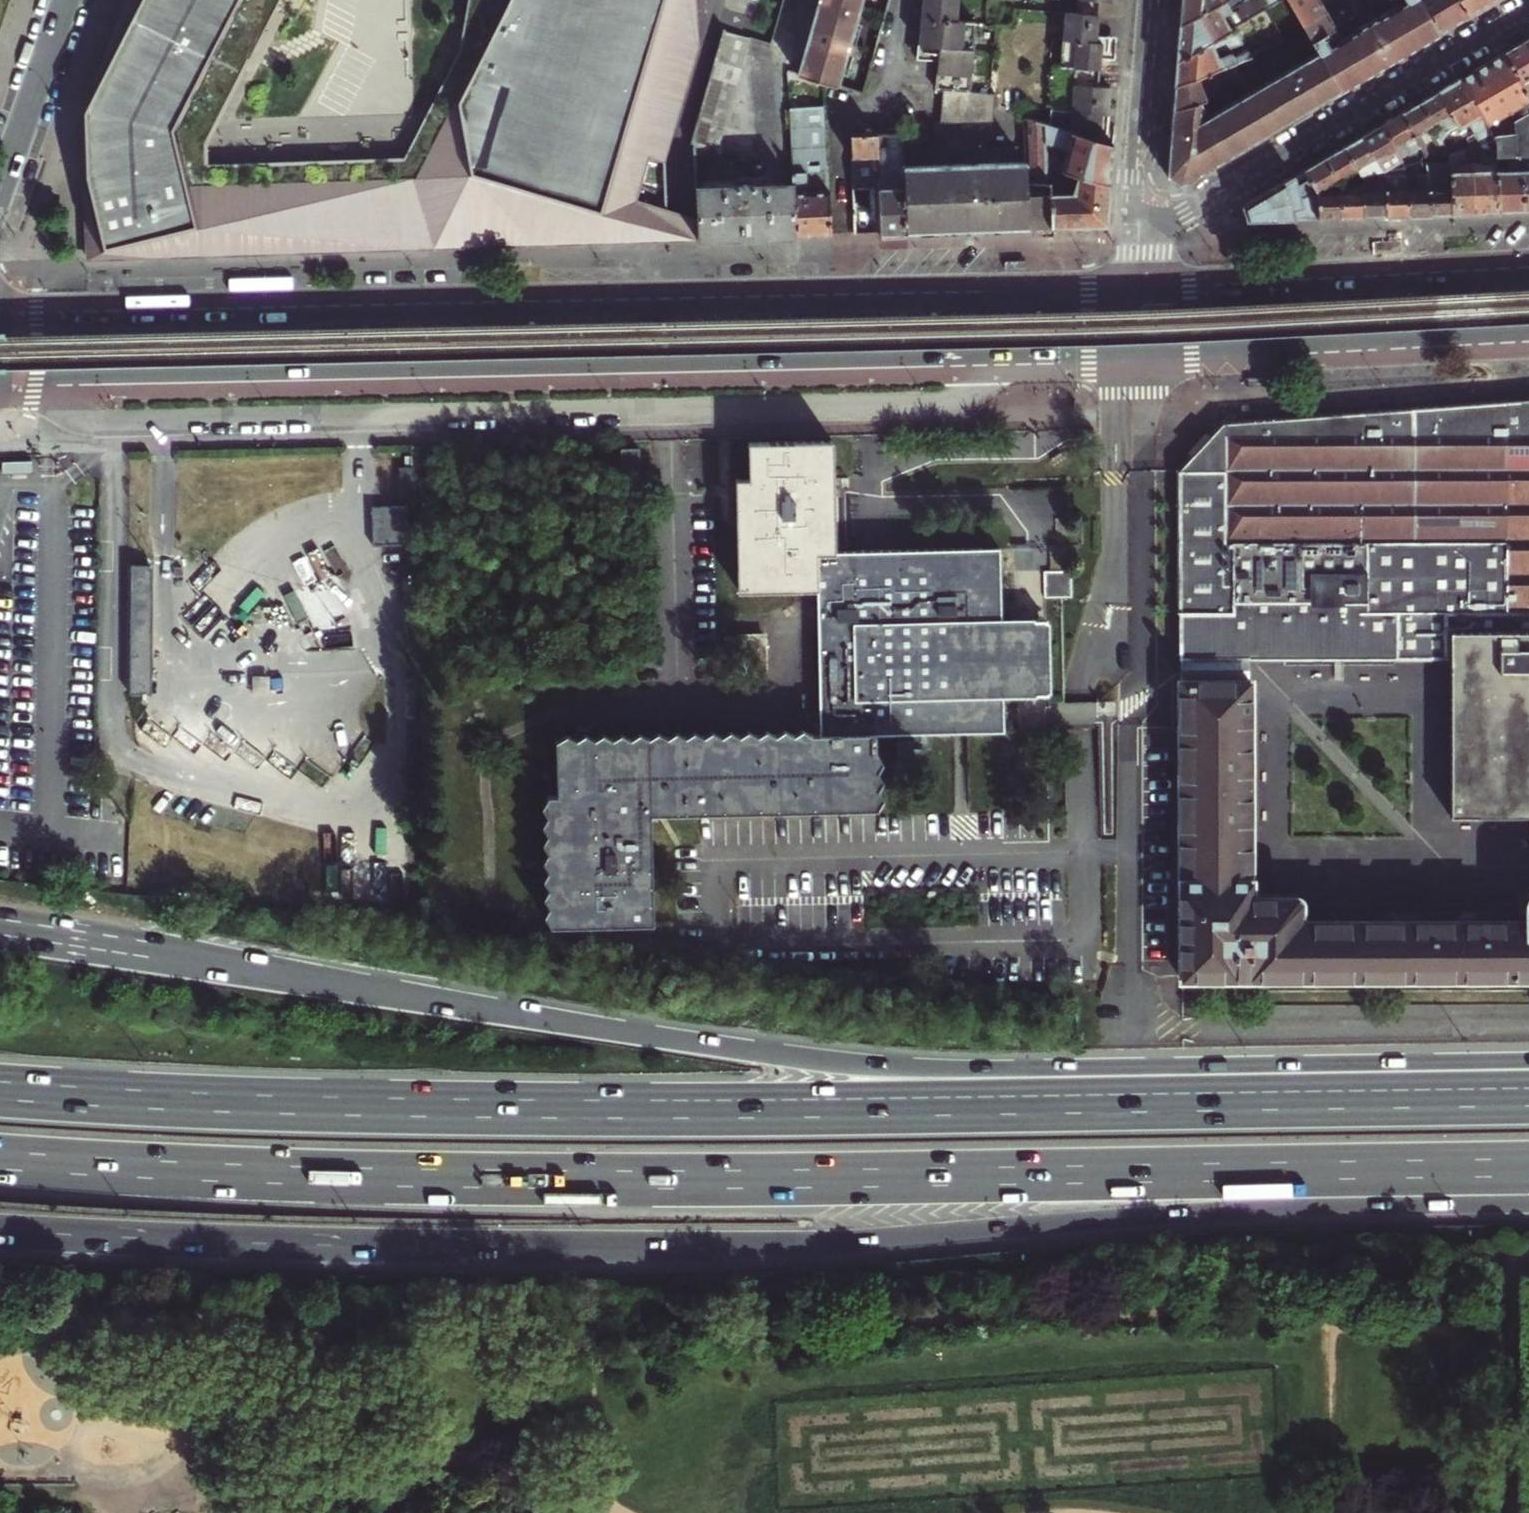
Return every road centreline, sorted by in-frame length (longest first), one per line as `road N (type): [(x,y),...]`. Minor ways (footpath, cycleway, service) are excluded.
road 1 (motorway): [(0,1230),(283,1243),(773,1249),(1218,1212),(1528,1204)]
road 2 (motorway): [(1528,1097),(618,1109),(242,1105),(0,1090)]
road 3 (motorway): [(0,1161),(485,1180),(1528,1169)]
road 4 (motorway): [(1528,1063),(863,1068),(228,964)]
road 5 (primary): [(1138,287),(0,312)]
road 6 (primary): [(0,387),(1137,360)]
road 7 (residential): [(1138,233),(1528,9)]
road 8 (primary): [(1137,360),(1528,339)]
road 9 (primary): [(1528,269),(1138,287)]
road 10 (residential): [(1153,0),(1138,233)]
road 11 (motorway): [(228,964),(0,917)]
road 12 (motorway): [(228,964),(0,931)]
road 13 (tertiary): [(0,193),(66,0)]

